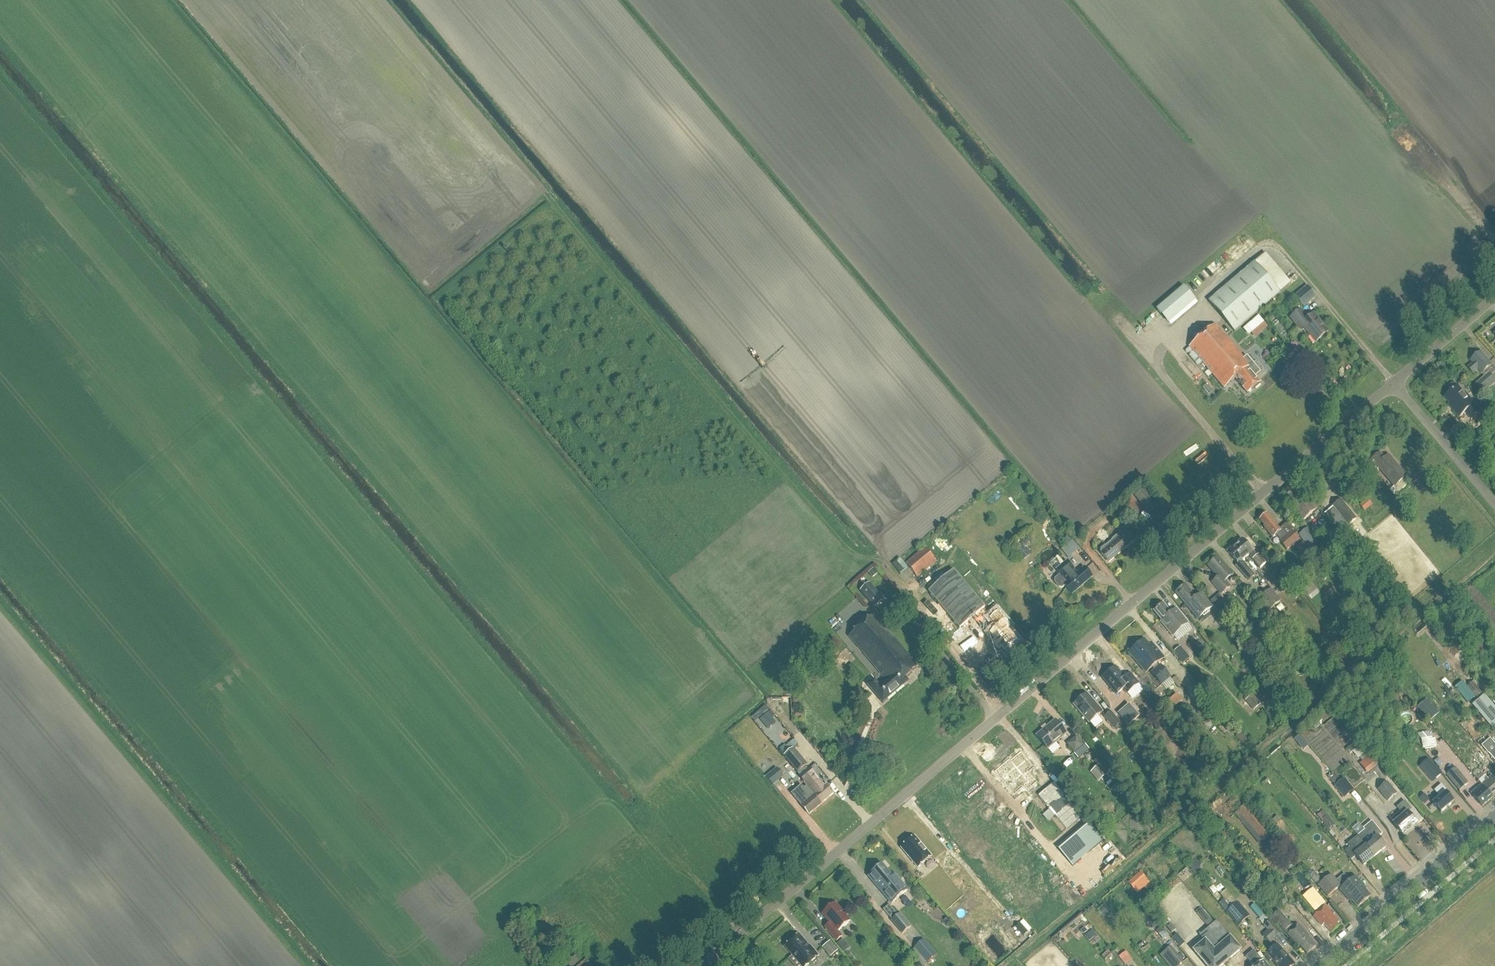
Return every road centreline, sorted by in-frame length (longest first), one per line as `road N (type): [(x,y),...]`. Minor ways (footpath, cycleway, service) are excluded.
road 1 (unclassified): [(704,965),(1392,382)]
road 2 (tertiary): [(1317,965),(1494,815)]
road 3 (residential): [(1494,505),(1392,382)]
road 4 (unclassified): [(1392,382),(1494,296)]

